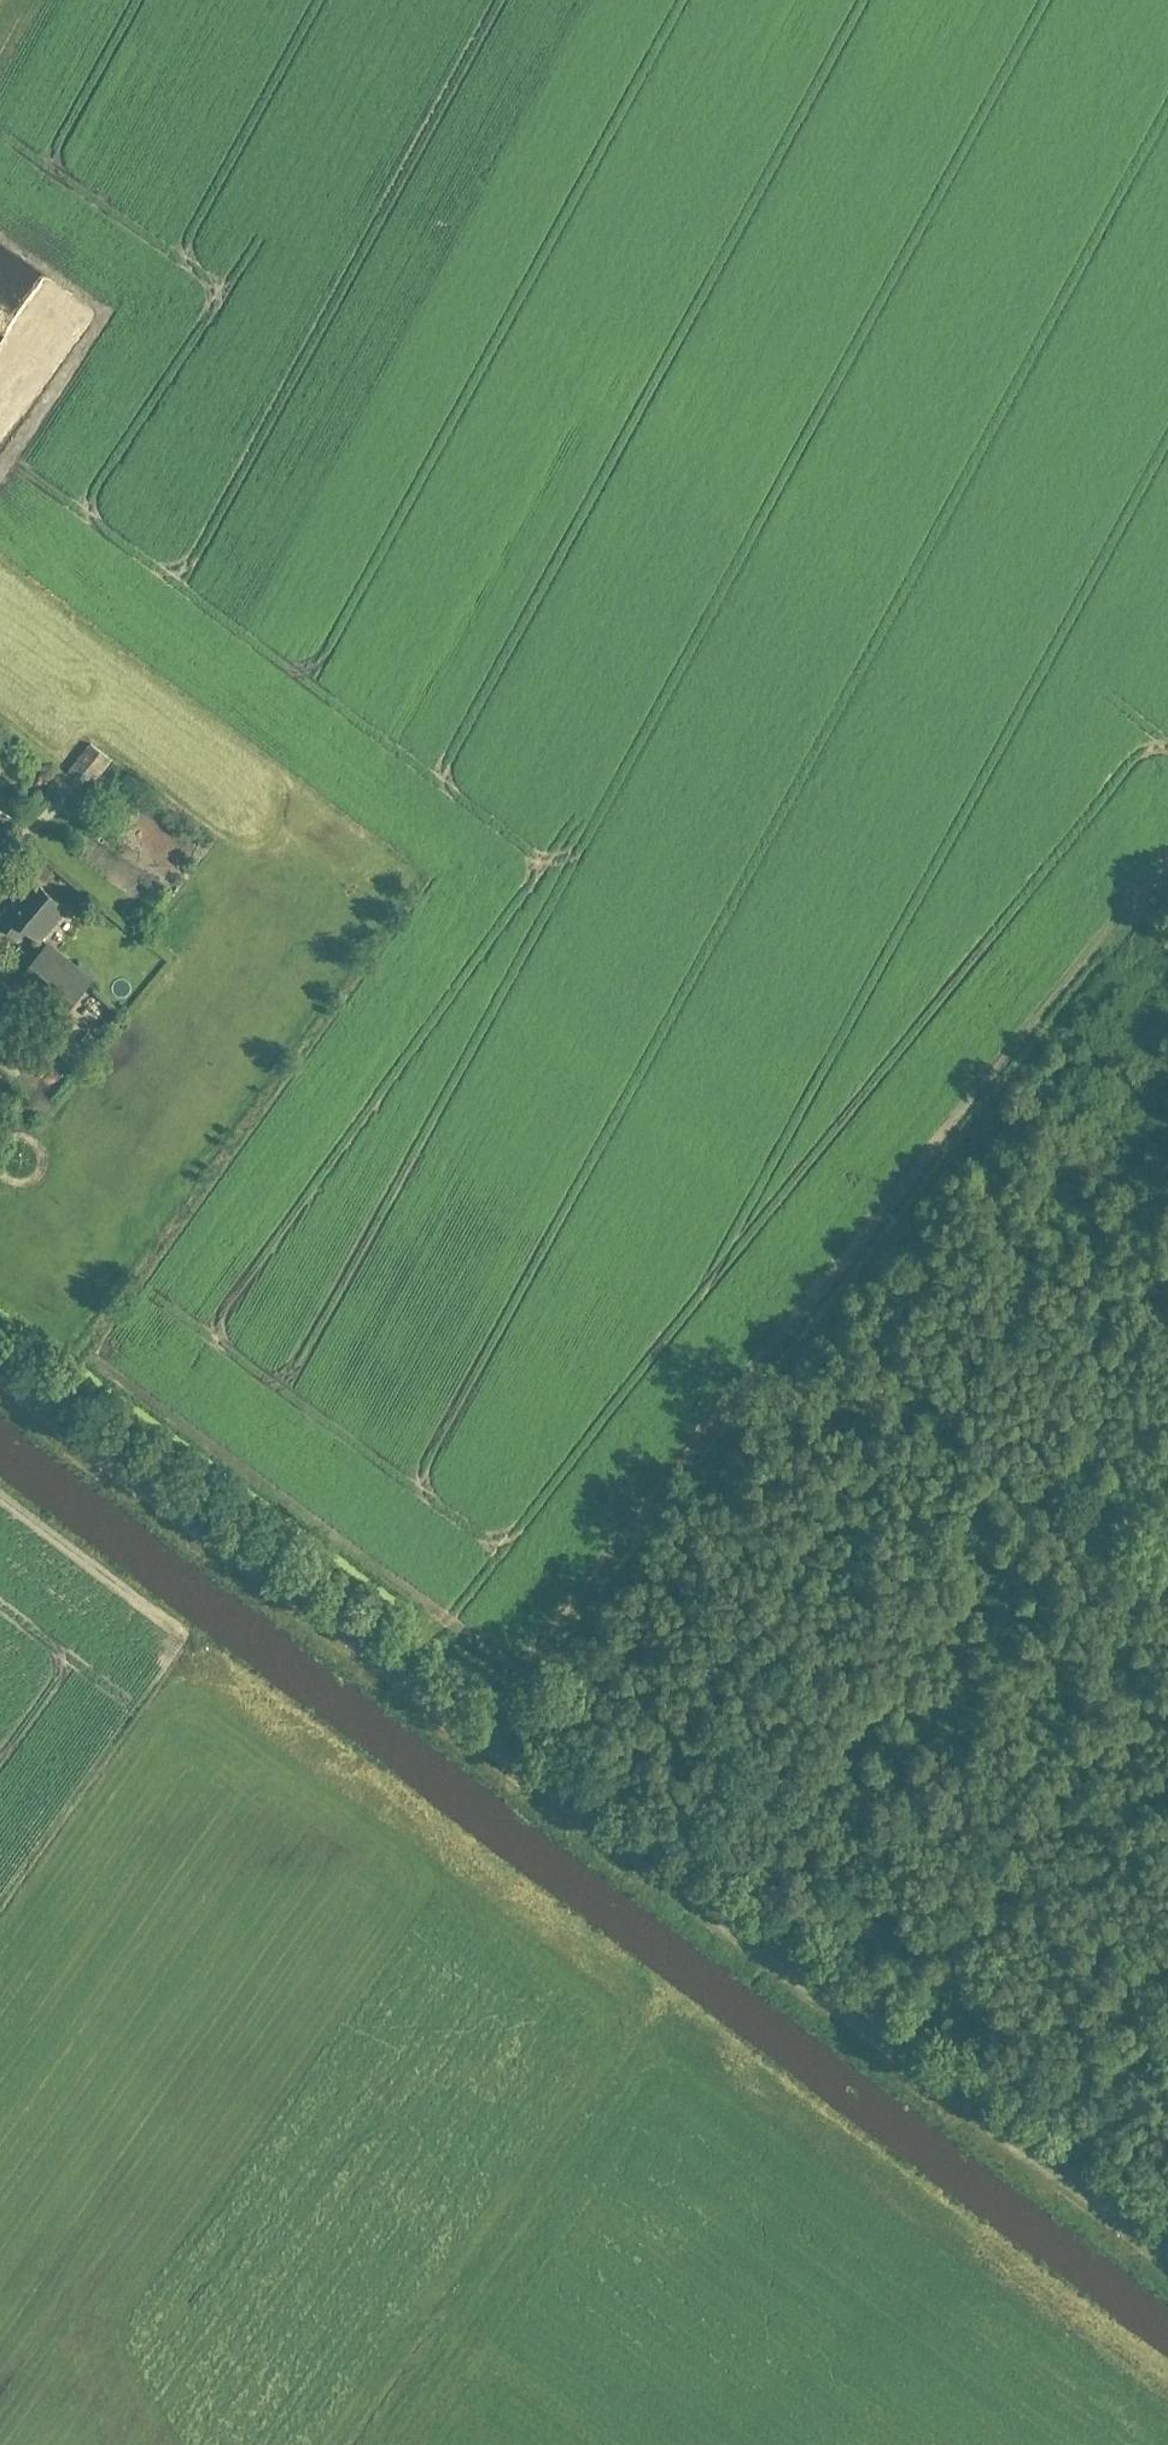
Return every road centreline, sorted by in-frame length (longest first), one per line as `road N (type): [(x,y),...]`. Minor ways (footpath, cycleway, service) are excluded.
road 1 (unclassified): [(1167,2256),(0,1376)]

